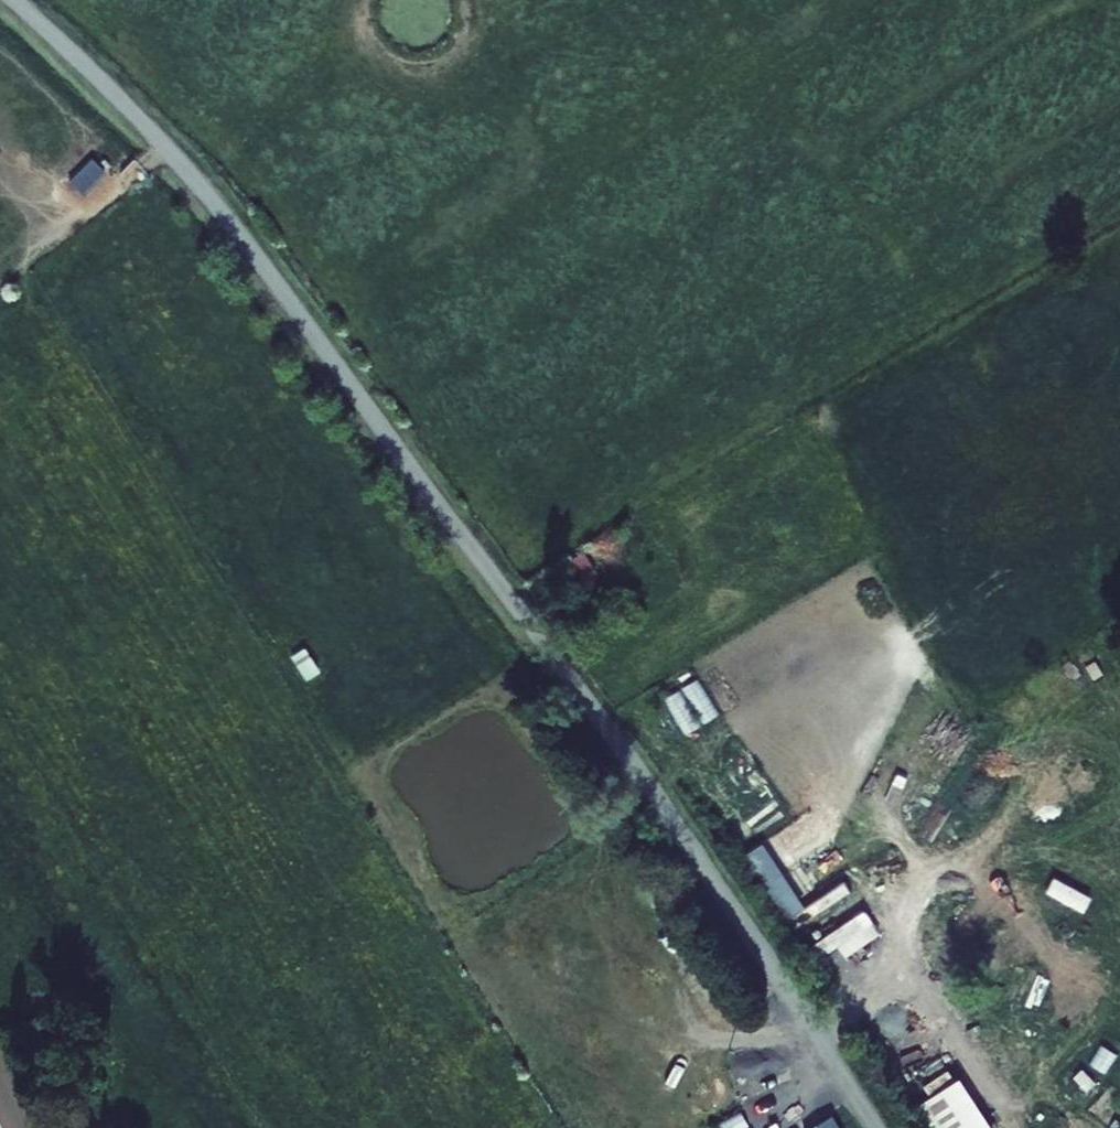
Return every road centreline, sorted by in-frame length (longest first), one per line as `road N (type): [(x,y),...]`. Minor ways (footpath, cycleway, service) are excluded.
road 1 (track): [(6,0),(191,175),(321,339),(676,830),(872,1127)]

